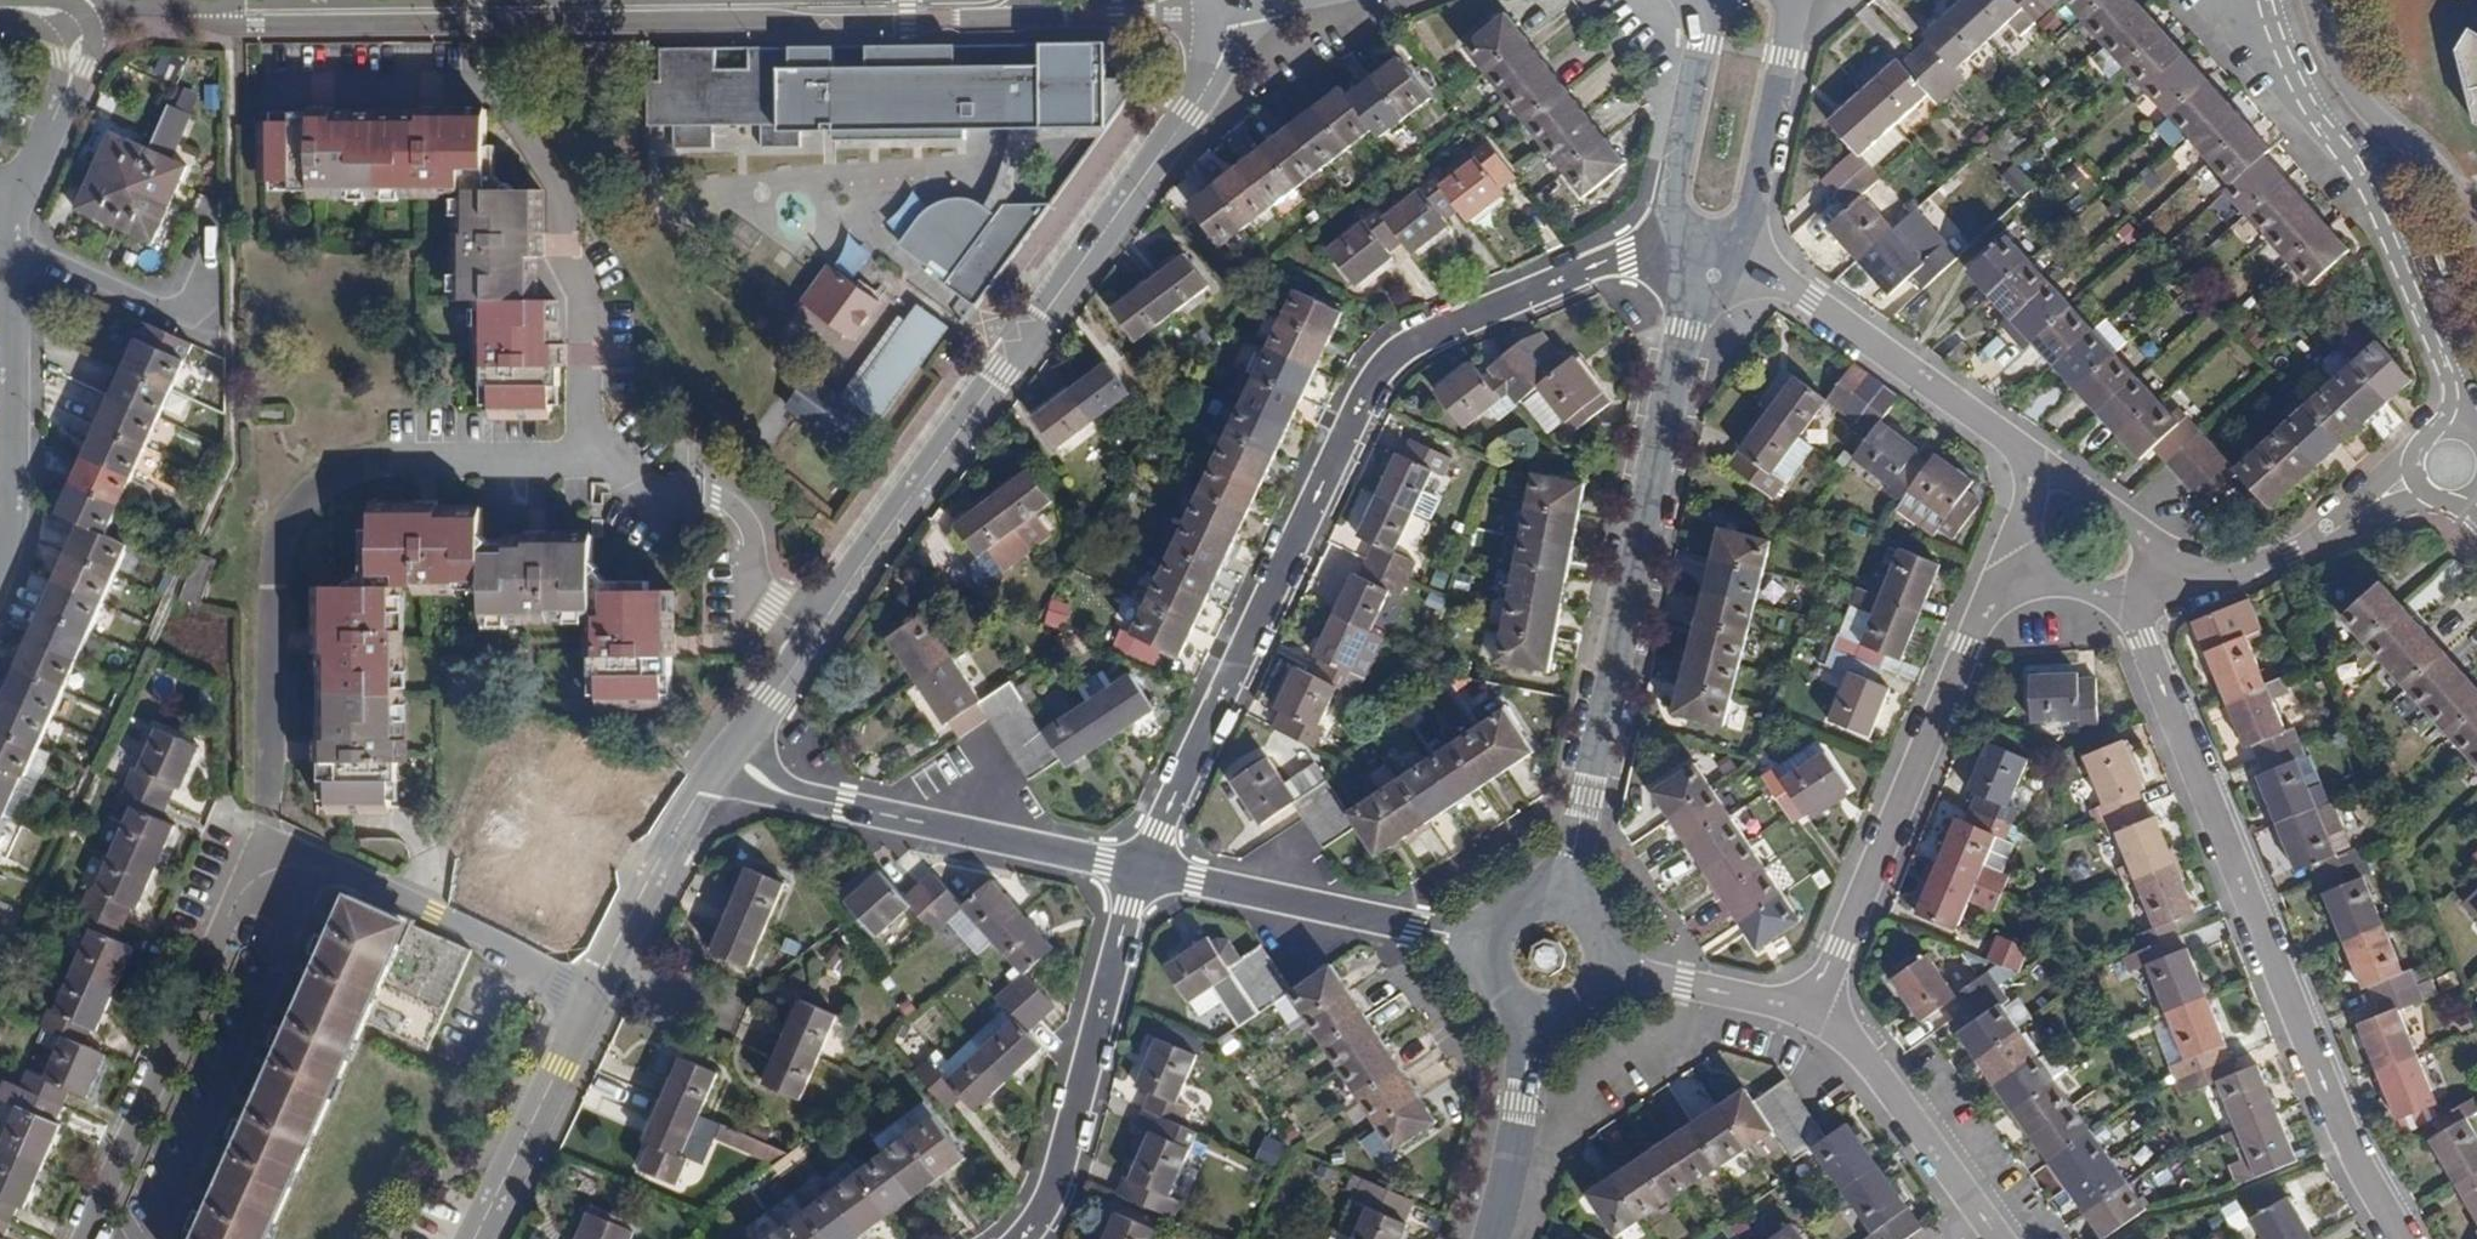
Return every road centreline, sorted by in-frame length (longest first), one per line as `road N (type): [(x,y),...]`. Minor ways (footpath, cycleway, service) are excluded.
road 1 (residential): [(263,841),(278,553),(284,527),(308,494),(347,468),(395,459),(596,458),(652,496),(724,507),(744,527),(748,586),(768,609),(814,634)]
road 2 (residential): [(1698,260),(1627,256),(1419,340),(1391,360),(1369,387),(1142,872)]
road 3 (residential): [(1238,0),(1215,72),(814,634)]
road 4 (residential): [(2403,1238),(2357,1163),(2133,609)]
road 5 (residential): [(1563,904),(1698,260)]
road 6 (residential): [(2457,469),(2453,387),(2381,214),(2304,93),(2261,0)]
road 7 (residential): [(2020,564),(1969,647),(1818,1010)]
road 8 (residential): [(548,0),(91,7)]
road 9 (residential): [(263,841),(85,1238)]
road 10 (residential): [(727,766),(776,793),(1142,872)]
road 11 (residential): [(2032,473),(2010,442),(1810,298),(1698,260)]
road 12 (residential): [(1022,1238),(1055,1187),(1142,872)]
road 13 (residential): [(592,1006),(489,940),(263,841)]
road 14 (residential): [(1142,872),(1493,944)]
road 15 (residential): [(0,561),(10,533),(4,222)]
road 16 (residential): [(2457,469),(2236,573),(2161,573)]
road 17 (residential): [(1698,260),(1746,221),(1793,0)]
road 18 (residential): [(727,766),(702,797),(592,1006)]
road 19 (residential): [(1709,0),(1673,201),(1698,260)]
road 20 (residential): [(1986,1217),(1818,1010)]
road 21 (residential): [(592,1006),(475,1238)]
road 22 (residential): [(1491,1238),(1536,1013)]
road 23 (residential): [(1818,1010),(1603,971)]
road 24 (residential): [(2161,573),(2146,537),(2063,481),(2032,473)]
road 25 (residential): [(814,634),(727,766)]
road 26 (residential): [(4,222),(65,99)]
road 27 (residential): [(2020,564),(2133,609)]

